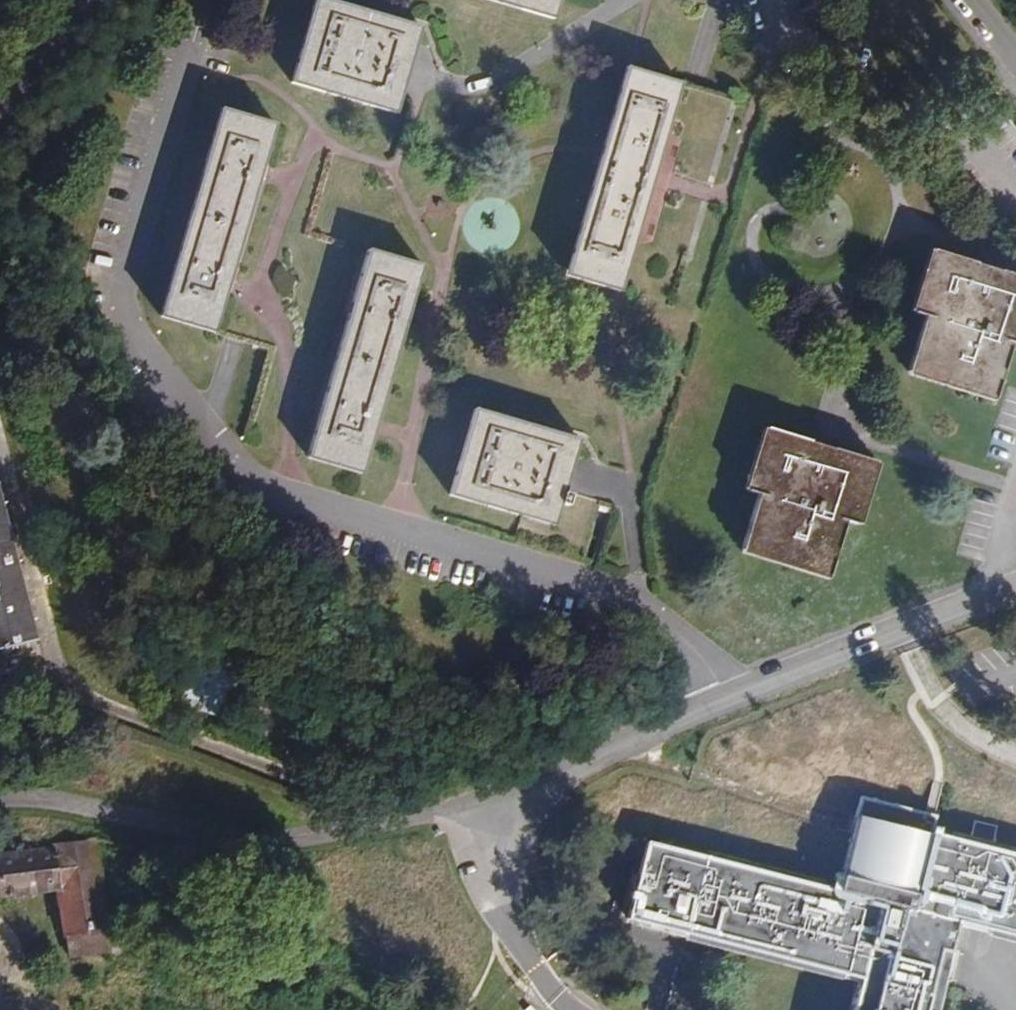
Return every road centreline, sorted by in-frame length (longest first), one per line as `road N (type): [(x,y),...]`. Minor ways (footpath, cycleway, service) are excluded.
road 1 (residential): [(728,700),(688,639),(612,592),(289,500),(243,474),(145,358),(122,321),(192,69),(191,12)]
road 2 (residential): [(728,700),(497,805),(253,840),(45,799),(0,802)]
road 3 (residential): [(1015,599),(728,700)]

